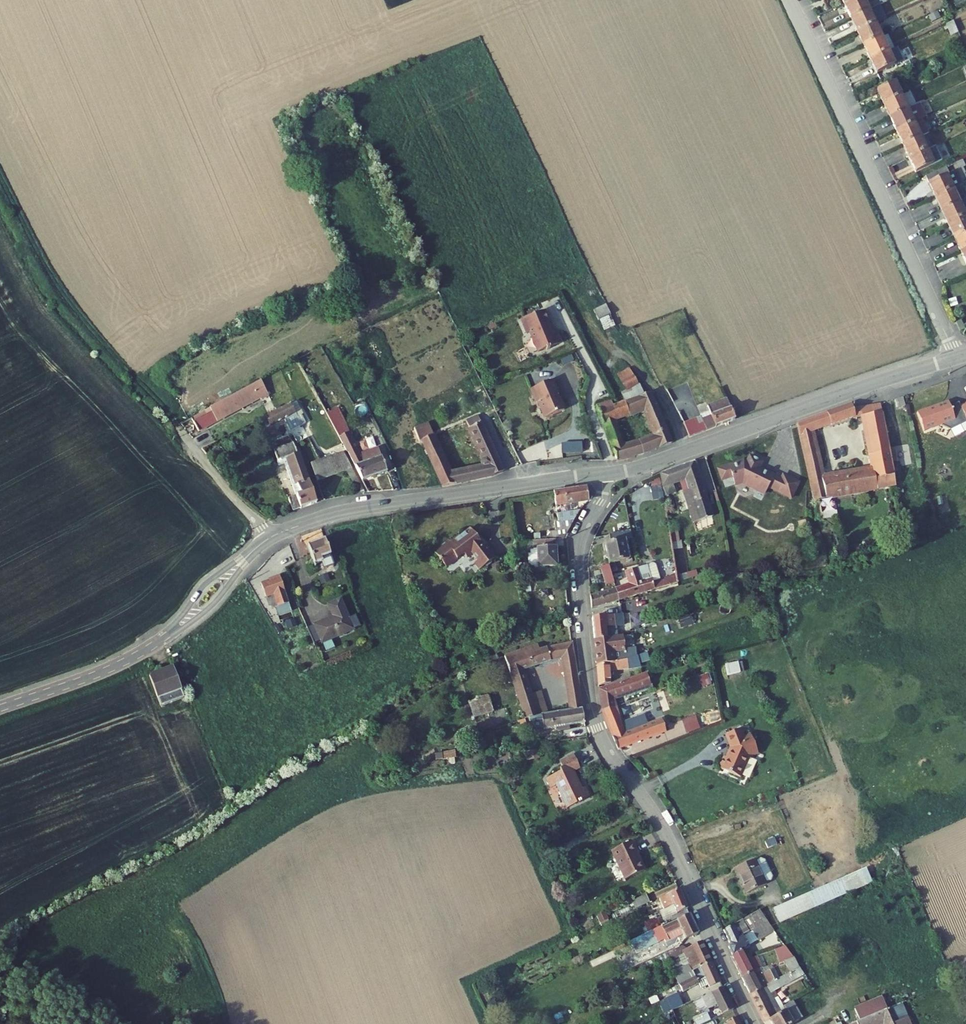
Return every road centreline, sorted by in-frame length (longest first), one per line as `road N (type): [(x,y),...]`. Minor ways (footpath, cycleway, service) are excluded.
road 1 (residential): [(603,475),(577,558),(595,724),(670,841),(754,1023)]
road 2 (residential): [(791,0),(956,358)]
road 3 (tertiary): [(603,475),(956,358)]
road 4 (tertiary): [(272,537),(347,510),(603,475)]
road 5 (track): [(0,180),(51,279),(194,452)]
road 6 (tertiary): [(0,708),(156,643),(272,537)]

